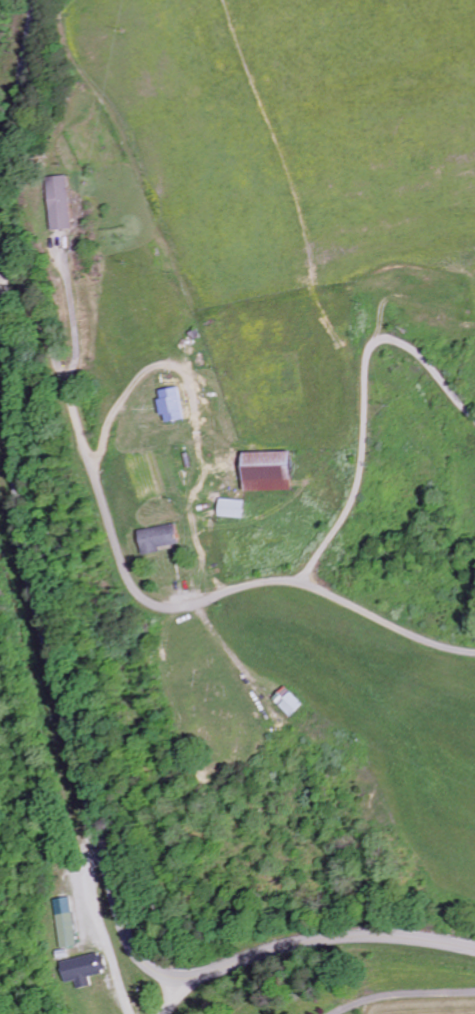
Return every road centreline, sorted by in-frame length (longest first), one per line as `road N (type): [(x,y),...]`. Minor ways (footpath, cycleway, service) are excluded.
road 1 (secondary): [(474,951),(340,938),(278,948),(187,978),(154,968),(130,943),(22,528),(0,277)]
road 2 (residential): [(474,650),(447,646),(285,580),(180,605),(153,600),(121,559),(41,314),(0,258)]

